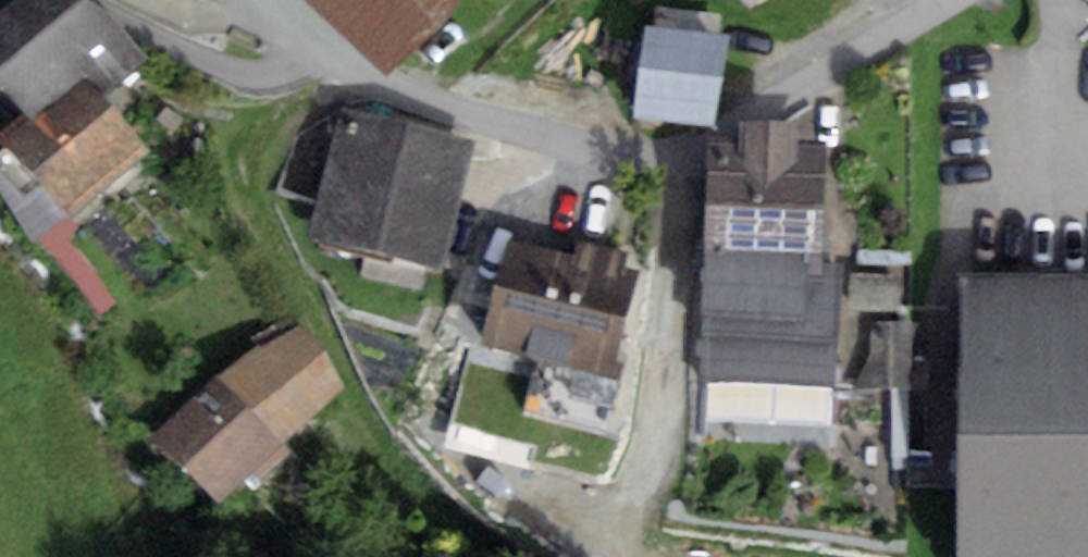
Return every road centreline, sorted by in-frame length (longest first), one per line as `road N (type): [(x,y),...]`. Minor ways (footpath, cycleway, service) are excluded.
road 1 (residential): [(941,0),(717,133),(629,154),(447,108),(297,55)]
road 2 (residential): [(297,55),(285,72),(230,74),(99,0)]

